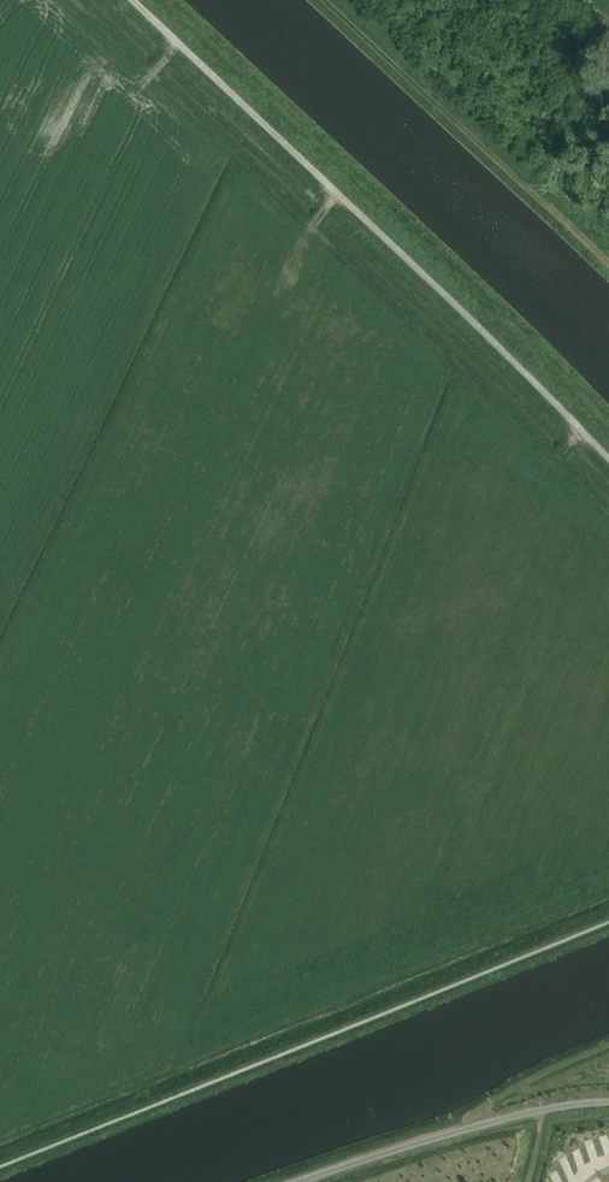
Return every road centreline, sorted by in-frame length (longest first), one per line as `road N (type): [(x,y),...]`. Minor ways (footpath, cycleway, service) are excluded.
road 1 (unclassified): [(298,1181),(474,1127),(608,1102)]

